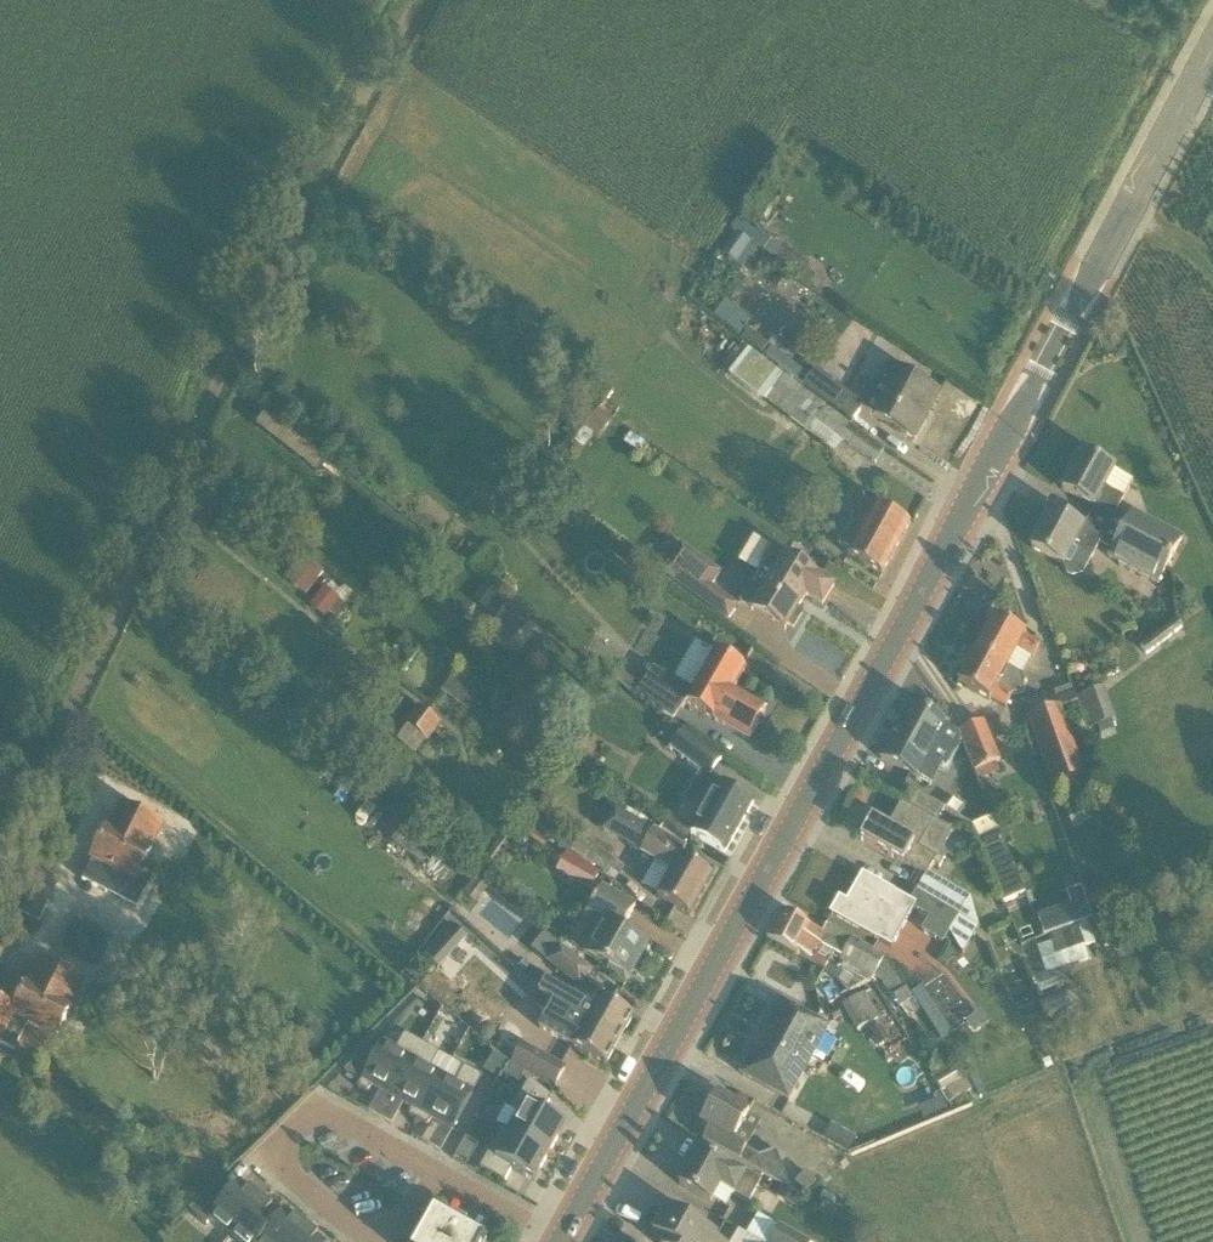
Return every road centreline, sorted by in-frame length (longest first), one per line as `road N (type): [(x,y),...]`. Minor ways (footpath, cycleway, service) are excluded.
road 1 (tertiary): [(559,1239),(1076,300)]
road 2 (unclassified): [(0,852),(257,299),(416,0)]
road 3 (residential): [(440,1171),(325,1106),(272,1154),(379,1241)]
road 4 (tertiary): [(1212,46),(1076,300)]
road 5 (residential): [(559,1239),(440,1171)]

